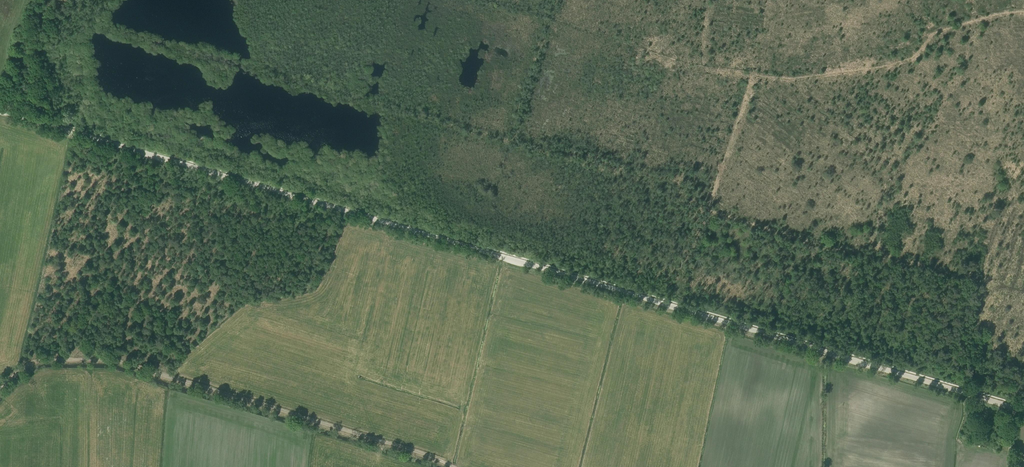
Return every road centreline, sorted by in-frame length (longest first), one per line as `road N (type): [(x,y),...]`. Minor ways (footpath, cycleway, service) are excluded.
road 1 (track): [(0,112),(983,399)]
road 2 (track): [(0,392),(32,363),(109,360),(451,466)]

